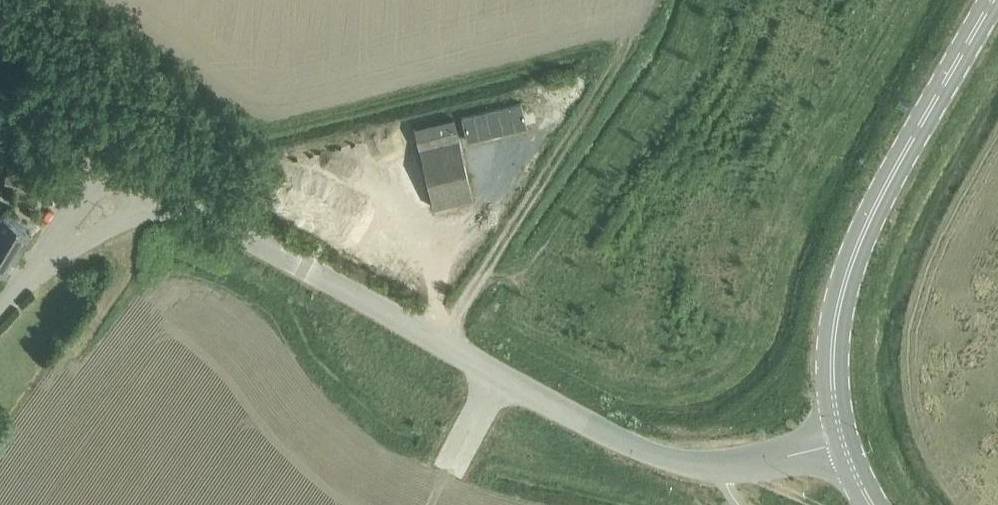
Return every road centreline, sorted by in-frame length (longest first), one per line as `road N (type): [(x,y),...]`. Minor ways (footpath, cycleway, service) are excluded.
road 1 (tertiary): [(845,444),(722,467),(656,455),(138,171)]
road 2 (unclassified): [(993,0),(851,266),(833,369),(845,444)]
road 3 (unclassified): [(138,171),(0,2)]
road 4 (tertiary): [(0,306),(138,171)]

